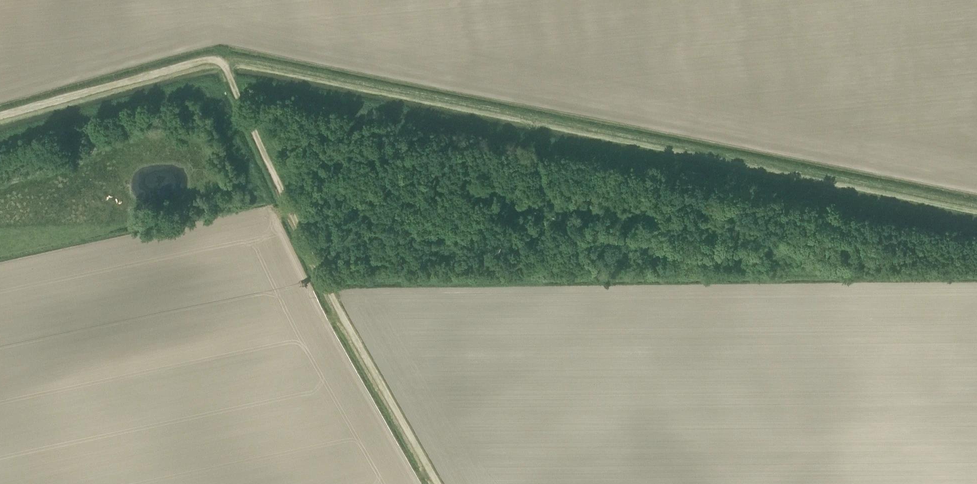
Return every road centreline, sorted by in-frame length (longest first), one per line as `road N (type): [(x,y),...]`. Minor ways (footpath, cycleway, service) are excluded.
road 1 (track): [(976,206),(222,60)]
road 2 (track): [(222,60),(325,283),(438,483)]
road 3 (track): [(0,118),(222,60)]

